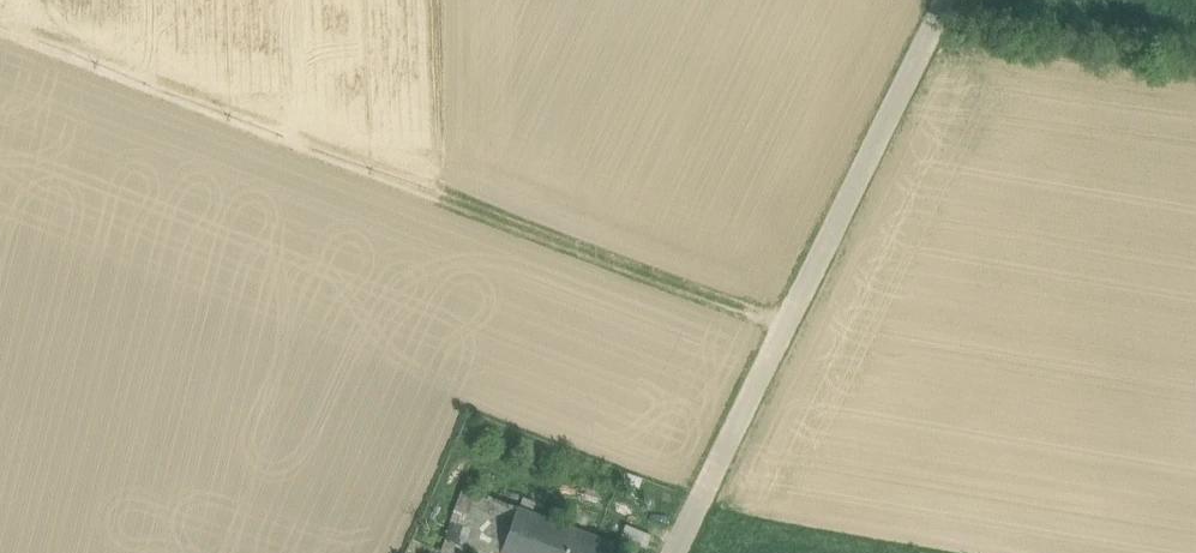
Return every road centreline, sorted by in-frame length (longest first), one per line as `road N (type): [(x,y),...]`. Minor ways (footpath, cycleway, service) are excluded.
road 1 (track): [(0,24),(787,325)]
road 2 (unclassified): [(944,0),(675,552)]

